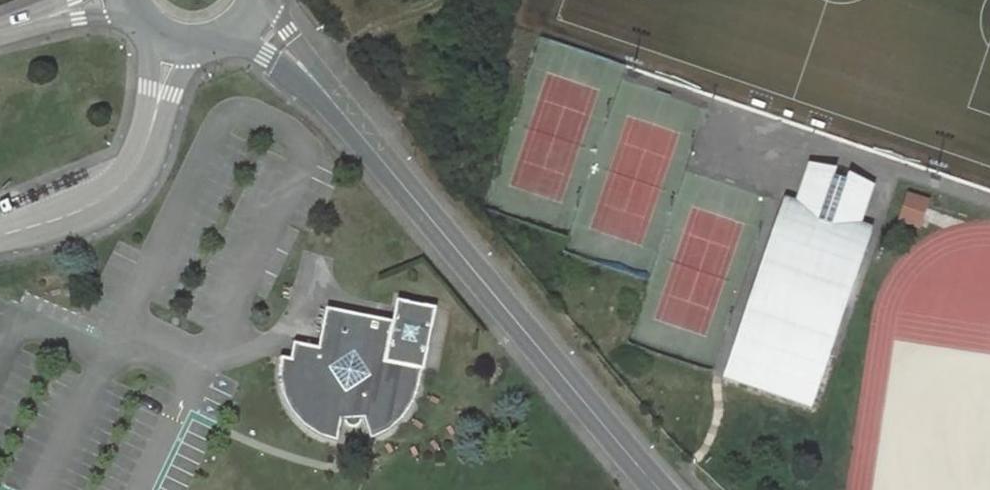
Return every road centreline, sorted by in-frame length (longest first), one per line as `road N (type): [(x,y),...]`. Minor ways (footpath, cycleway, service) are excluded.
road 1 (unclassified): [(246,18),(302,68),(661,489)]
road 2 (residential): [(0,239),(119,190),(152,128),(172,41)]

